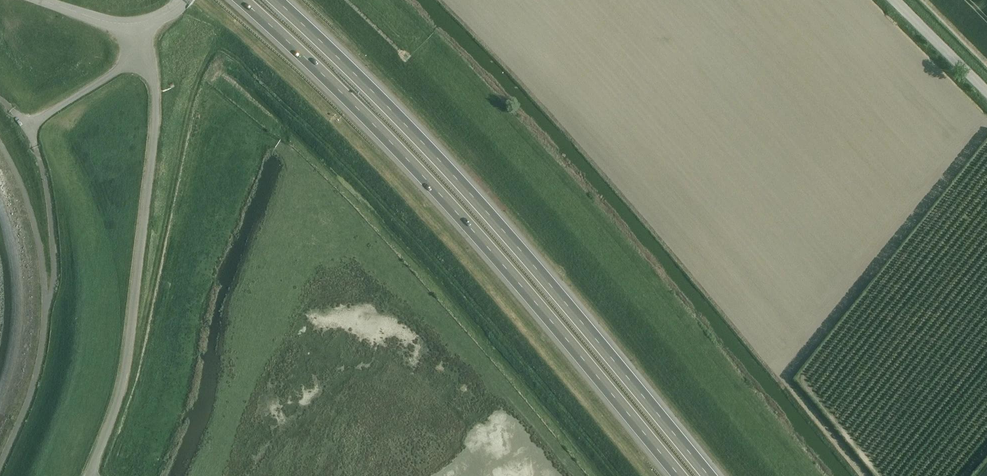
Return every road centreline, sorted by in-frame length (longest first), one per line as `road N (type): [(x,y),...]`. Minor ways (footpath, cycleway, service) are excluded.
road 1 (trunk): [(234,0),(467,227),(674,475)]
road 2 (trunk): [(712,475),(486,207),(278,0)]
road 3 (unclassified): [(89,475),(124,363),(154,130),(151,74),(136,25)]
road 4 (unclassified): [(986,92),(895,0)]

